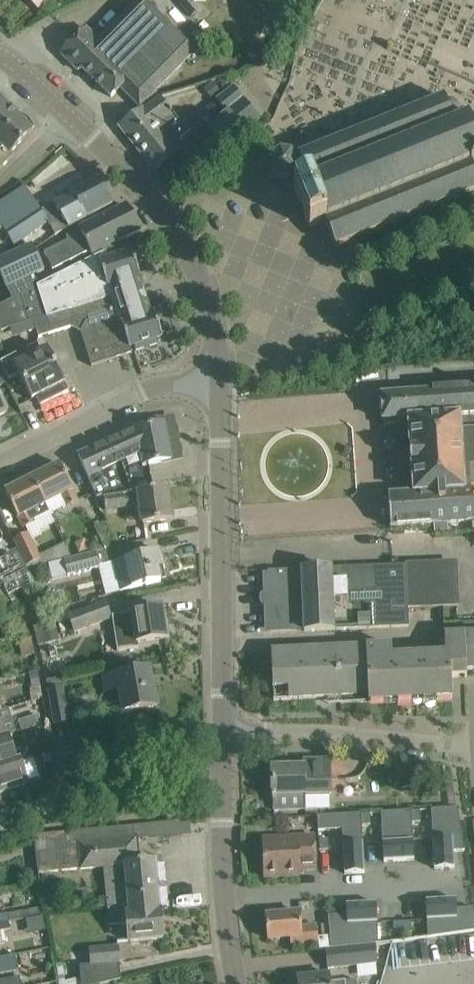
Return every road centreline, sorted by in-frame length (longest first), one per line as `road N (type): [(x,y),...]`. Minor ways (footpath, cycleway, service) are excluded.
road 1 (tertiary): [(221,385),(204,285),(181,241),(145,191),(0,56)]
road 2 (tertiary): [(223,735),(221,385)]
road 3 (residential): [(223,735),(334,734),(473,749)]
road 4 (residential): [(0,465),(141,393),(221,385)]
road 5 (residential): [(459,889),(227,898)]
road 6 (residential): [(0,819),(175,778),(223,775)]
road 7 (tertiary): [(227,898),(223,775)]

